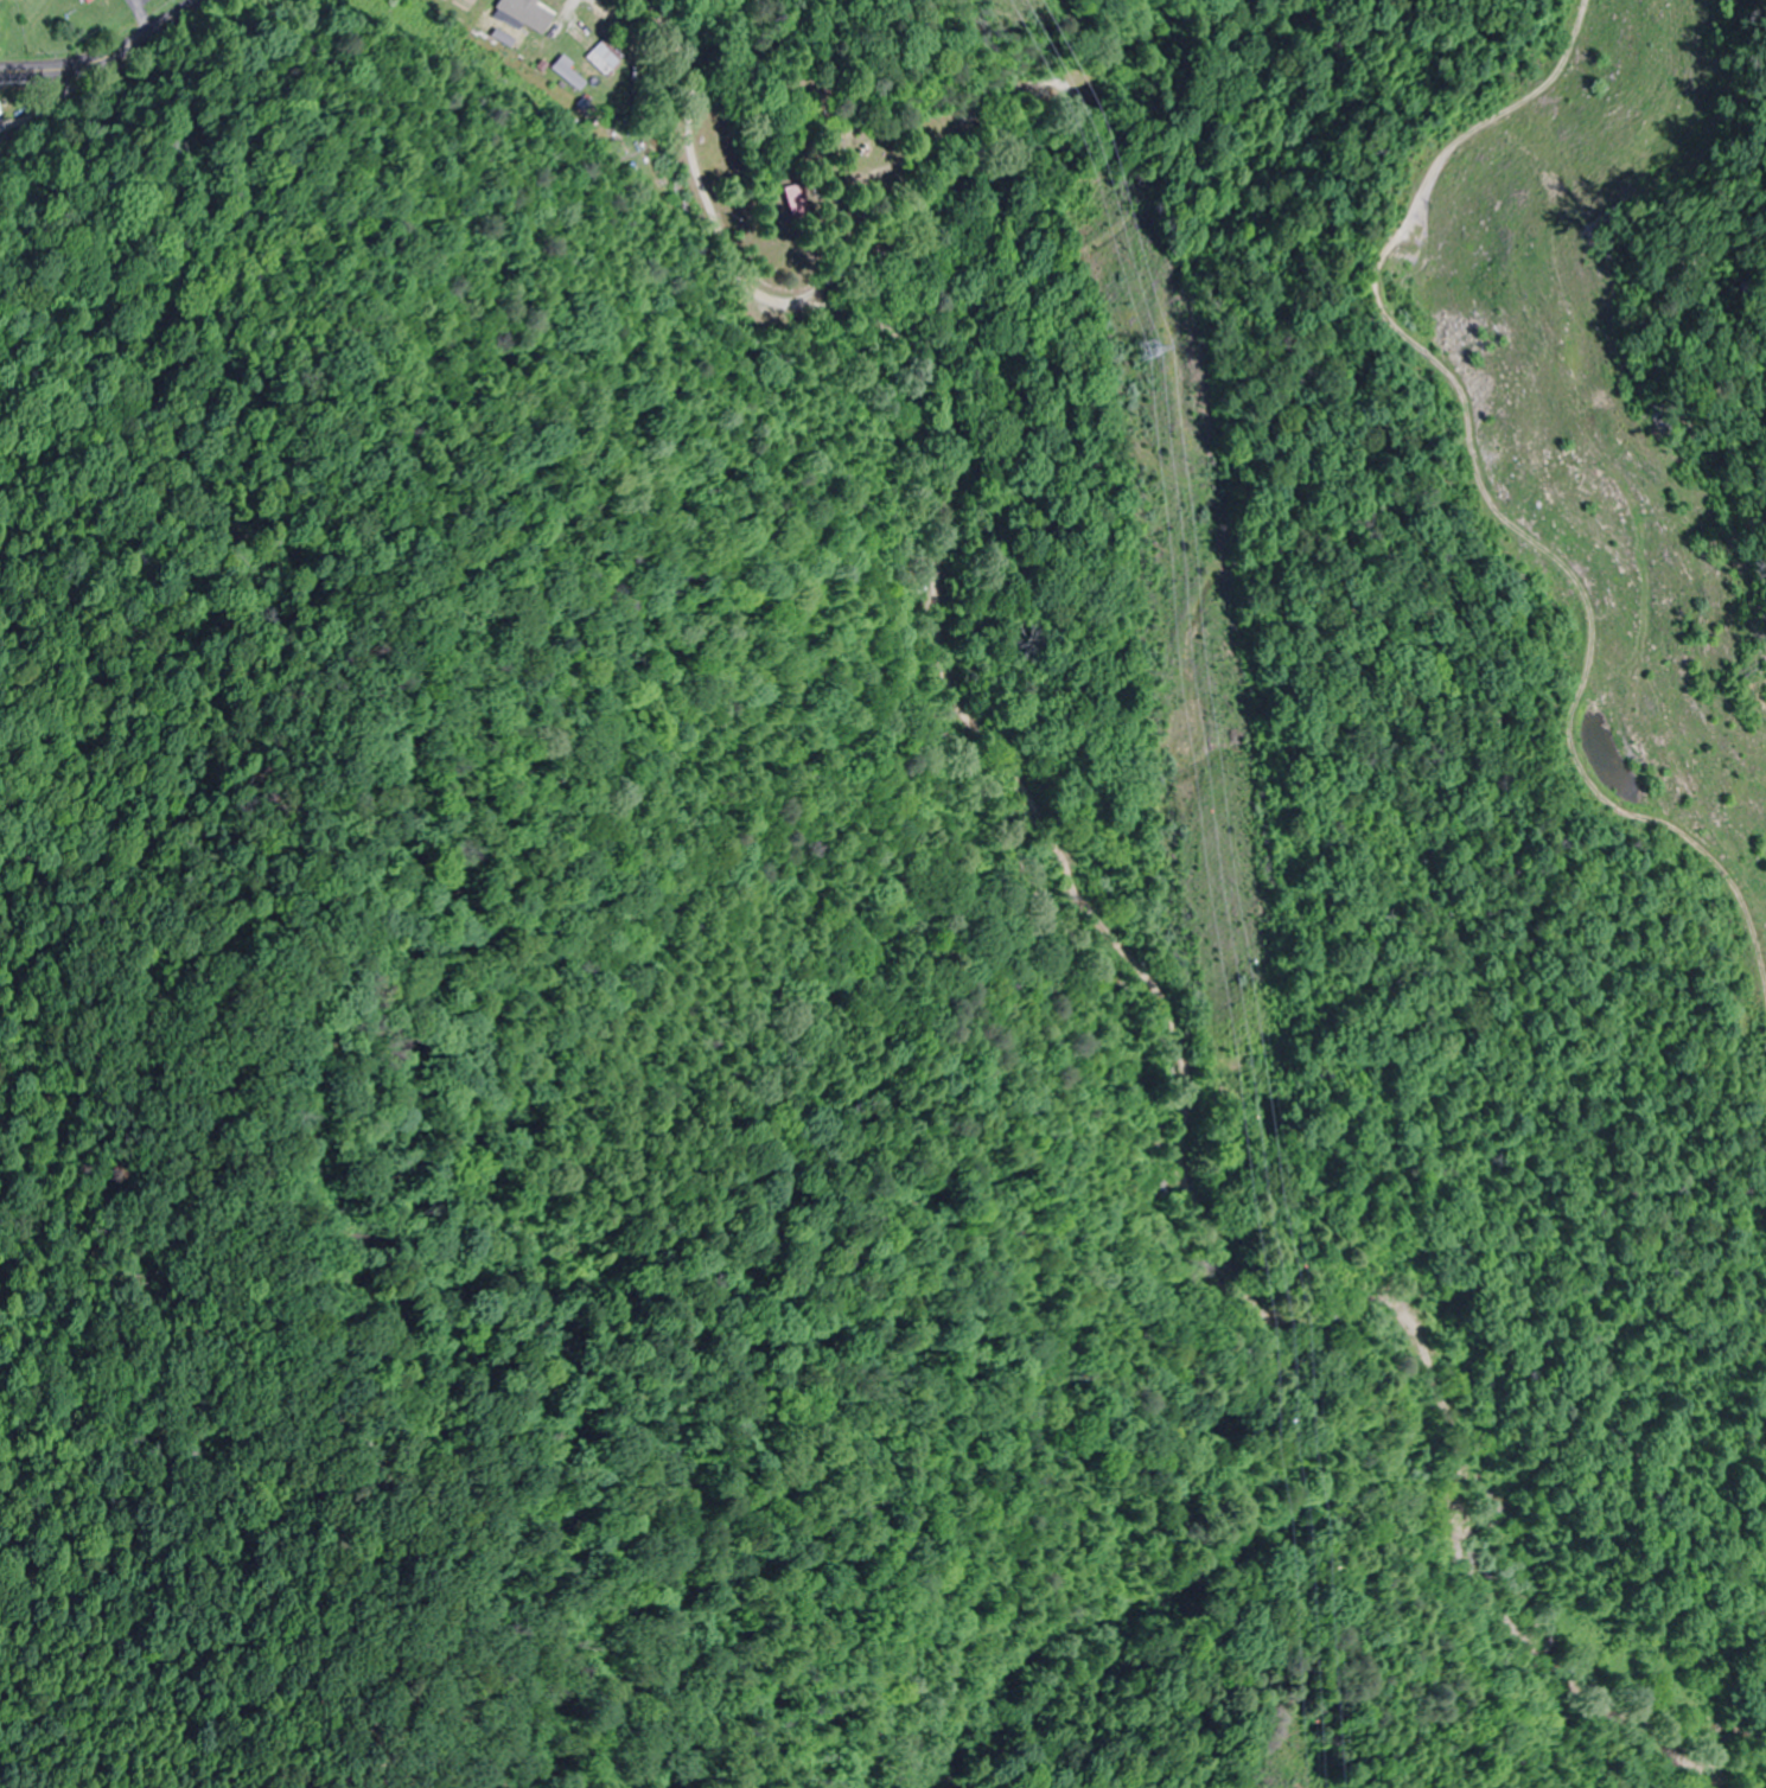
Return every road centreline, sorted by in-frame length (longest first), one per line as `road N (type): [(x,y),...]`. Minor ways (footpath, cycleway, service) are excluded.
road 1 (residential): [(1765,1529),(1589,1298),(1324,1033),(1088,816),(1005,754),(958,695),(943,651),(938,598),(956,475),(954,419),(888,336),(836,308),(774,299),(731,260),(702,177),(695,60),(646,0)]
road 2 (residential): [(793,301),(881,251),(1015,124),(1066,100),(1067,88),(1043,81),(978,108),(970,122)]
road 3 (tertiary): [(0,69),(100,43),(180,0)]

